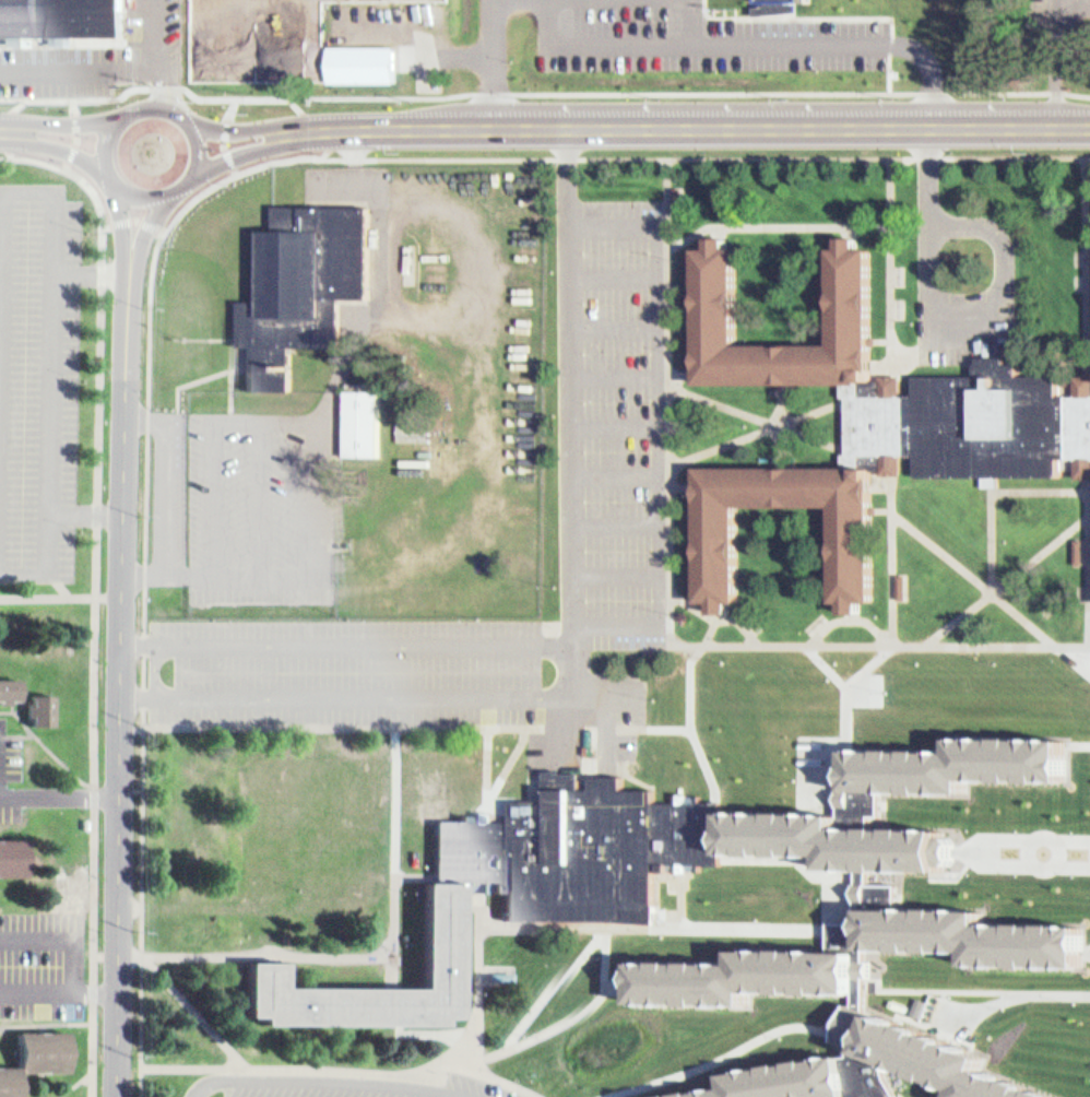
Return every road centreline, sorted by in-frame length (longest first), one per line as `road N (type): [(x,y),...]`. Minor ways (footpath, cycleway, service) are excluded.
road 1 (tertiary): [(125,1096),(131,270)]
road 2 (secondary): [(1089,125),(318,126)]
road 3 (secondary): [(177,180),(223,152),(318,126)]
road 4 (secondary): [(318,126),(285,119),(218,125),(178,111)]
road 5 (secondary): [(127,105),(0,121)]
road 6 (residential): [(128,797),(0,797)]

